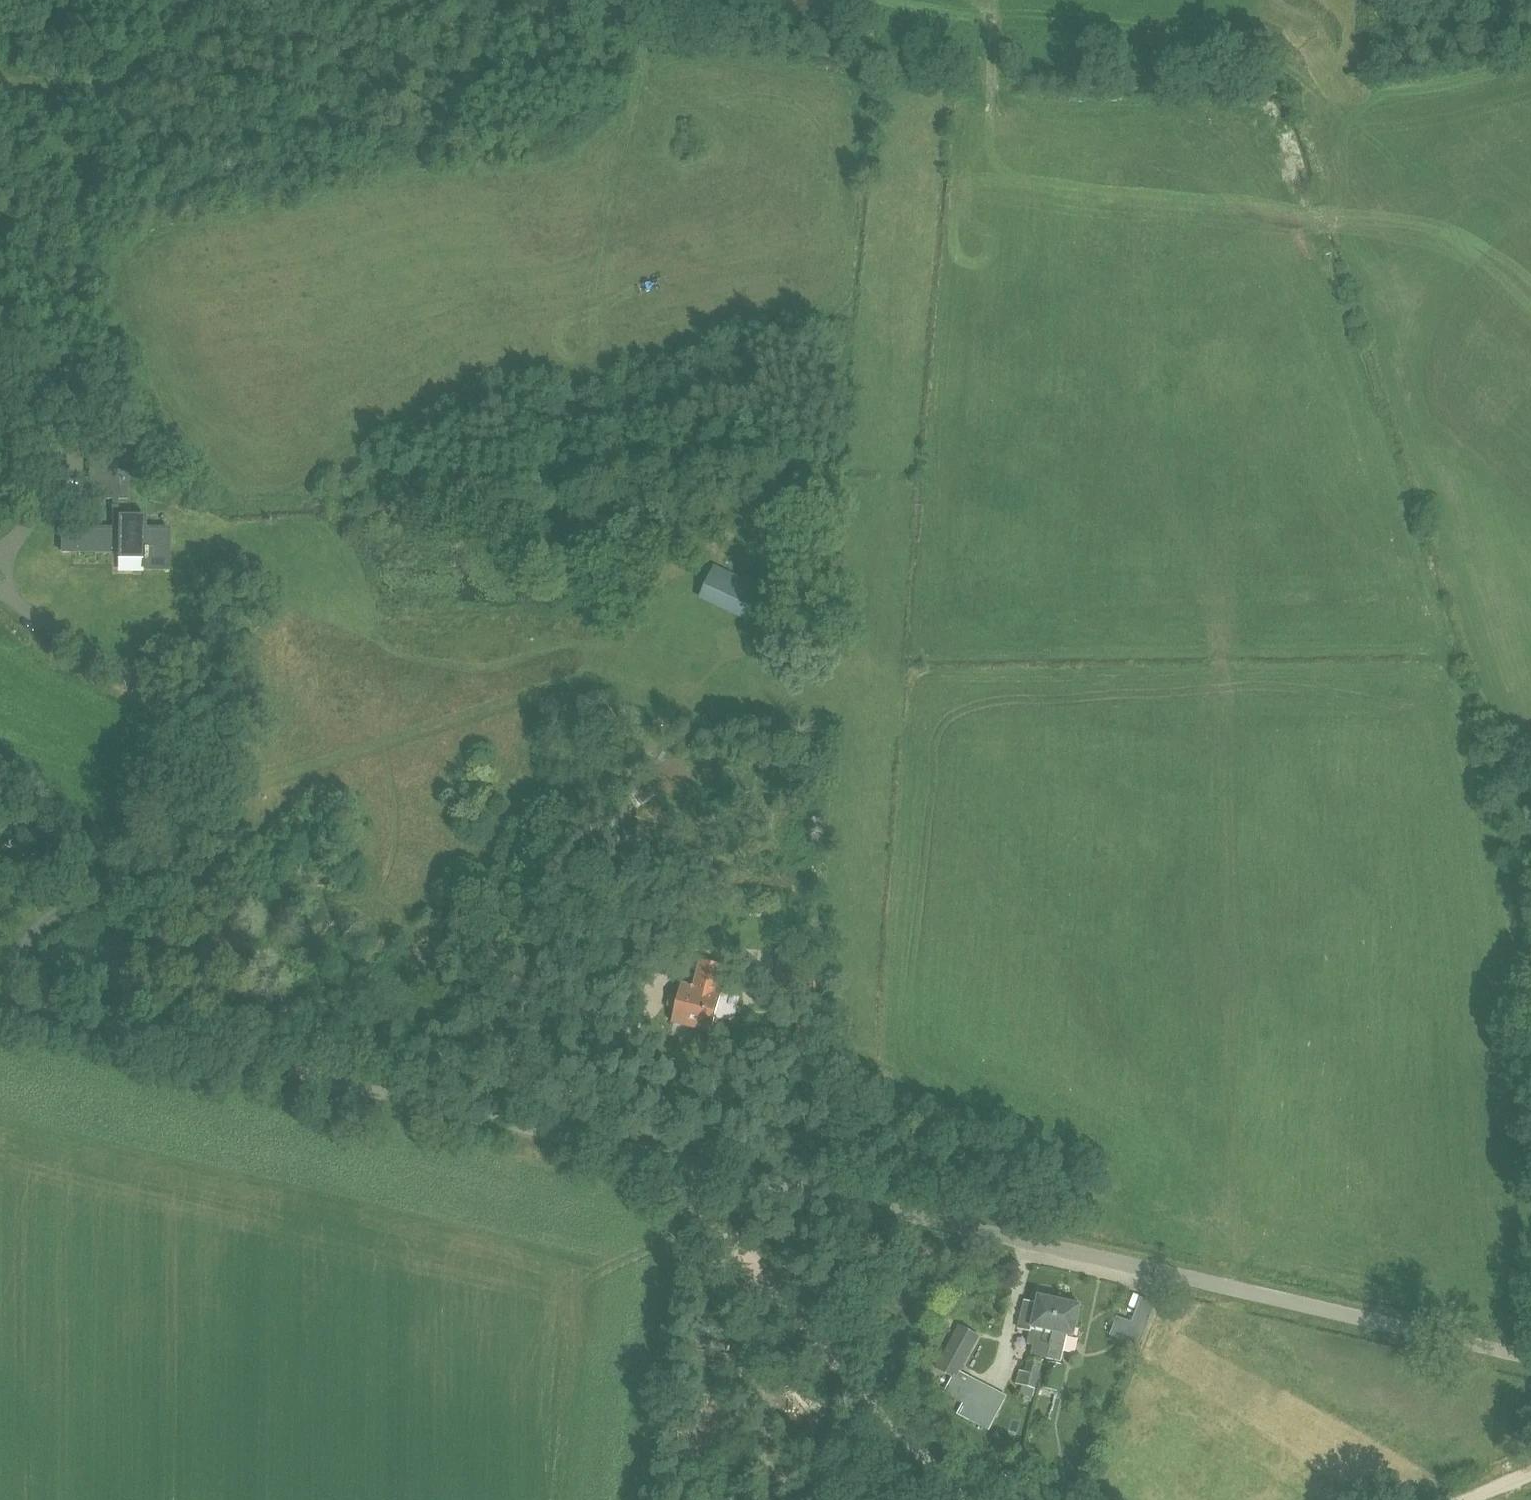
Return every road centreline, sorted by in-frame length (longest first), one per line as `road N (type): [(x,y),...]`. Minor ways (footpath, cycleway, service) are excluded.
road 1 (unclassified): [(1530,1357),(0,1001)]
road 2 (track): [(660,1157),(967,1499)]

